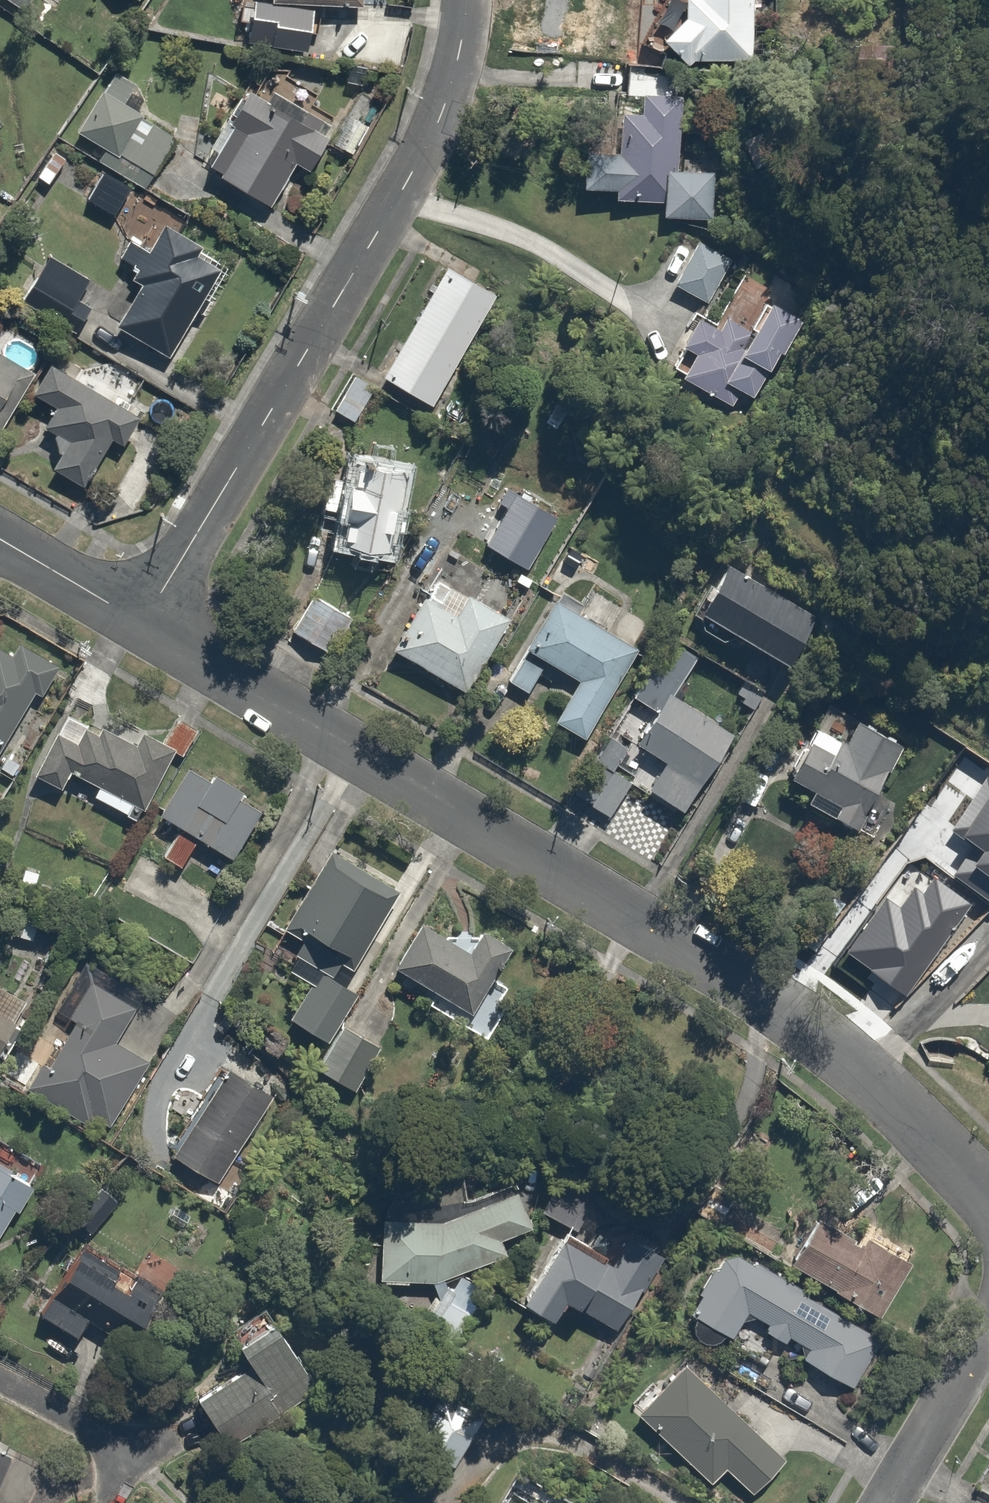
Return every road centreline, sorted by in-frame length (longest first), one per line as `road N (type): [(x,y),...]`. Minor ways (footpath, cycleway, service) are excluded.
road 1 (residential): [(144,623),(822,1038),(884,1083),(988,1189)]
road 2 (residential): [(467,0),(461,49),(409,181),(144,623)]
road 3 (residential): [(988,1348),(887,1502)]
road 4 (residential): [(0,538),(144,623)]

